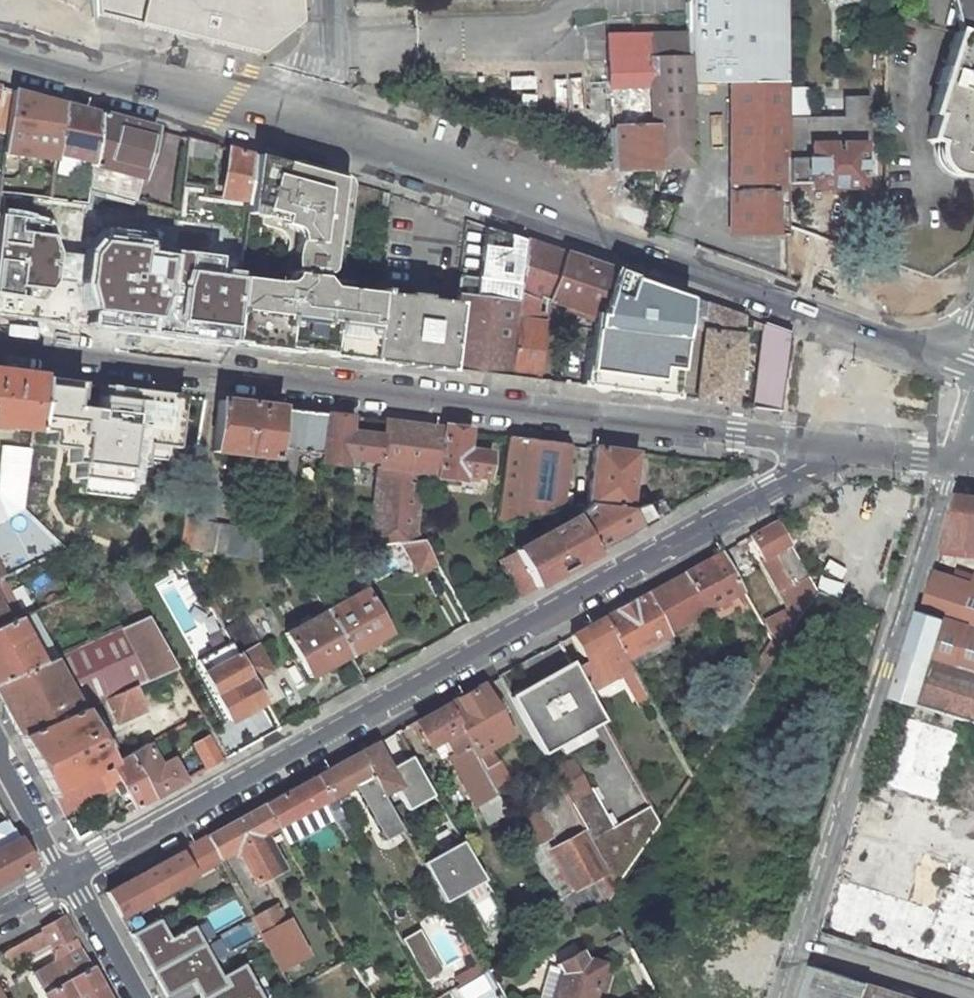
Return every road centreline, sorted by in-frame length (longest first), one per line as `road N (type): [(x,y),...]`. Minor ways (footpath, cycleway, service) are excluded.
road 1 (residential): [(71,875),(812,463)]
road 2 (residential): [(812,463),(788,443),(0,345)]
road 3 (secondary): [(963,330),(333,93)]
road 4 (residential): [(789,941),(935,487),(965,465)]
road 5 (secondary): [(333,93),(0,16)]
road 6 (residential): [(789,941),(966,997)]
road 7 (residential): [(812,463),(844,449),(965,465)]
road 8 (secondary): [(71,875),(140,997)]
road 9 (secondary): [(0,758),(71,875)]

